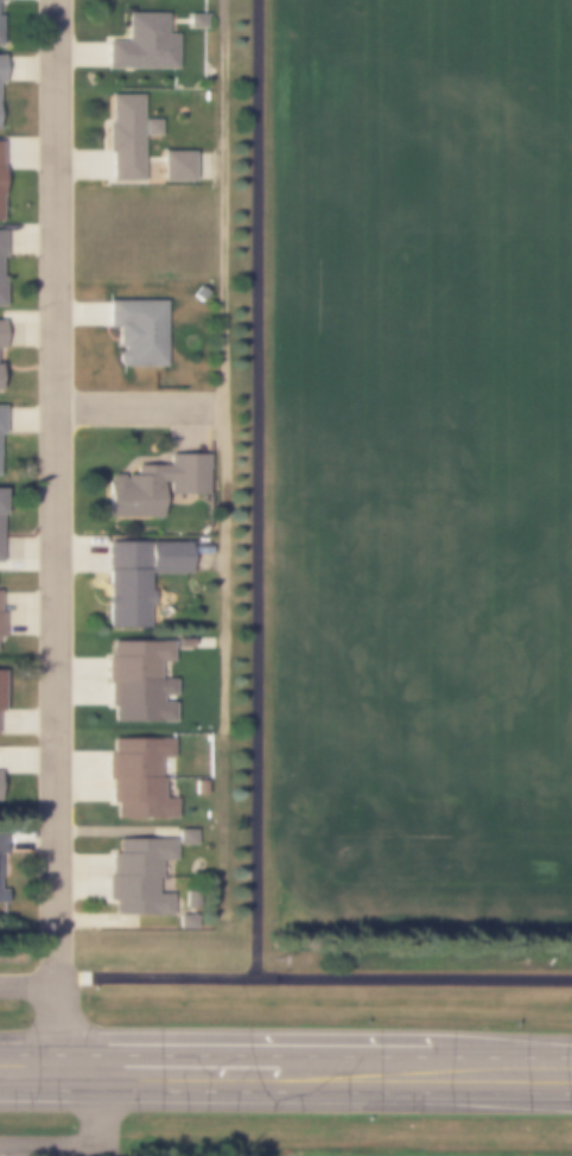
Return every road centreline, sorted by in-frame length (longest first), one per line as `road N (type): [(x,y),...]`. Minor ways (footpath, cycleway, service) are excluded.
road 1 (residential): [(52,990),(54,0)]
road 2 (trunk): [(571,1045),(0,1039)]
road 3 (trunk): [(0,1087),(571,1091)]
road 4 (residential): [(58,408),(221,407)]
road 5 (residential): [(0,1145),(94,1144),(112,1125),(114,1087)]

